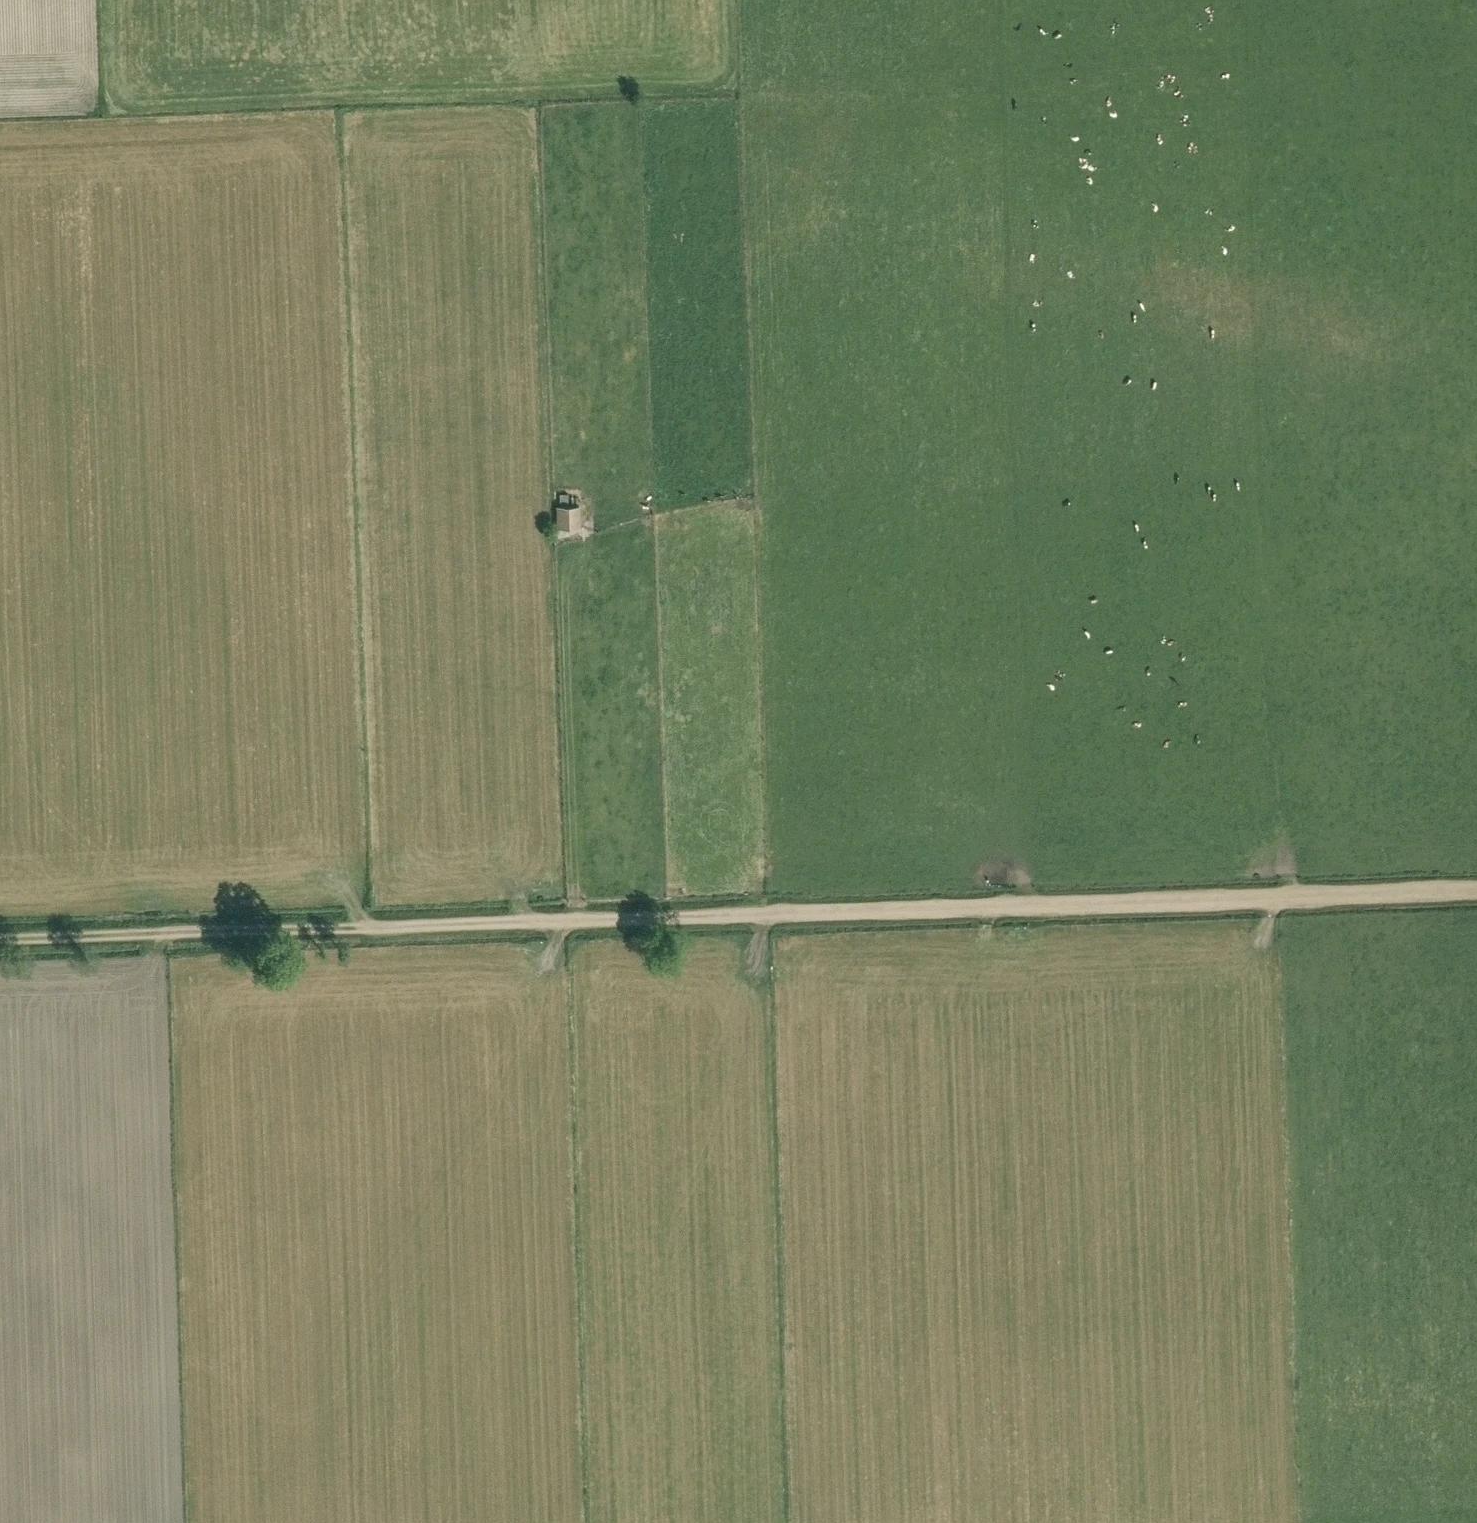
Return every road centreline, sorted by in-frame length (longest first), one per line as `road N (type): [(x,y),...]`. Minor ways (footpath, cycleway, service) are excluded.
road 1 (track): [(1476,889),(0,939)]

